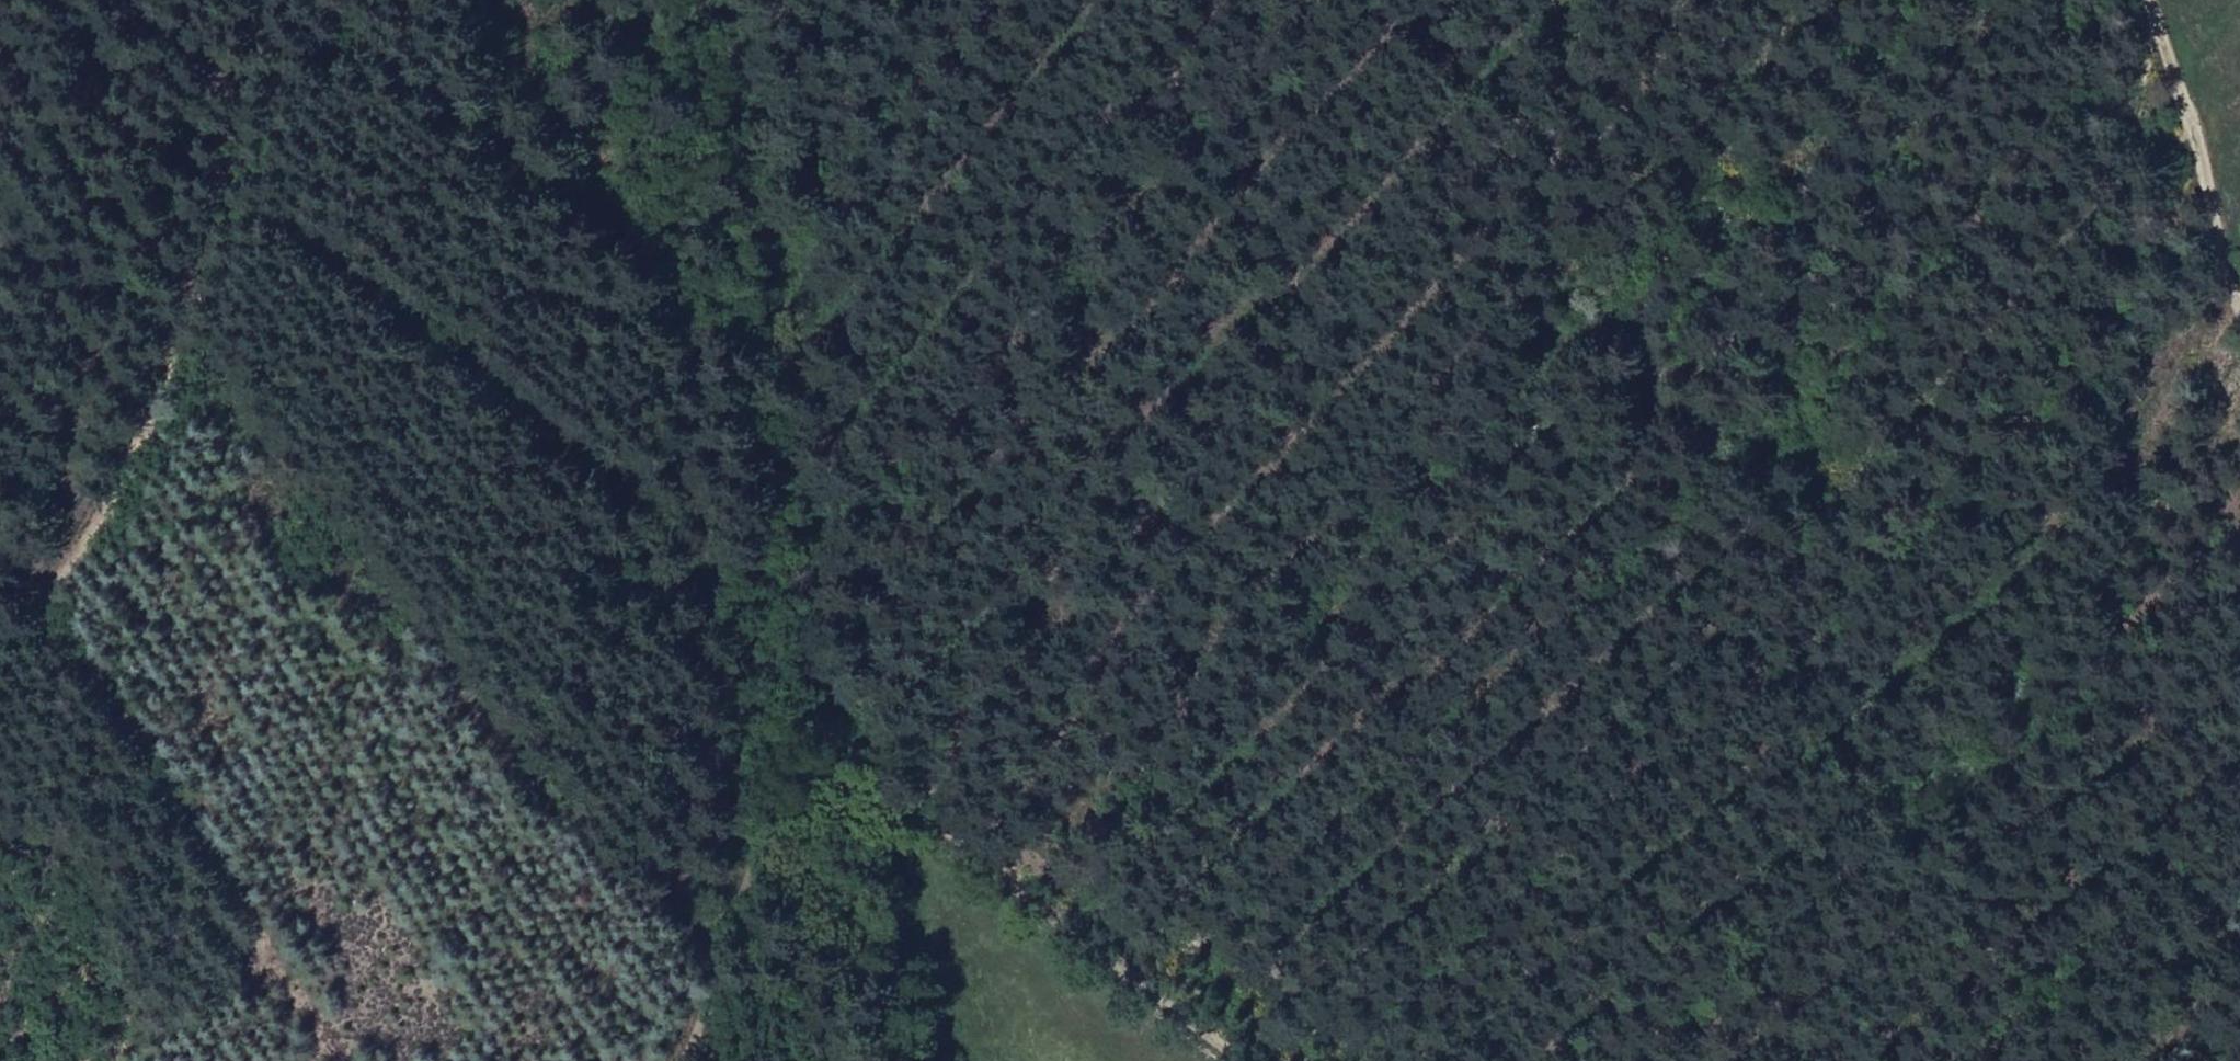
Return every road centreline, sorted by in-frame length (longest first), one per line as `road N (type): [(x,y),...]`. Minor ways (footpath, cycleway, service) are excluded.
road 1 (track): [(2146,0),(2239,315)]

